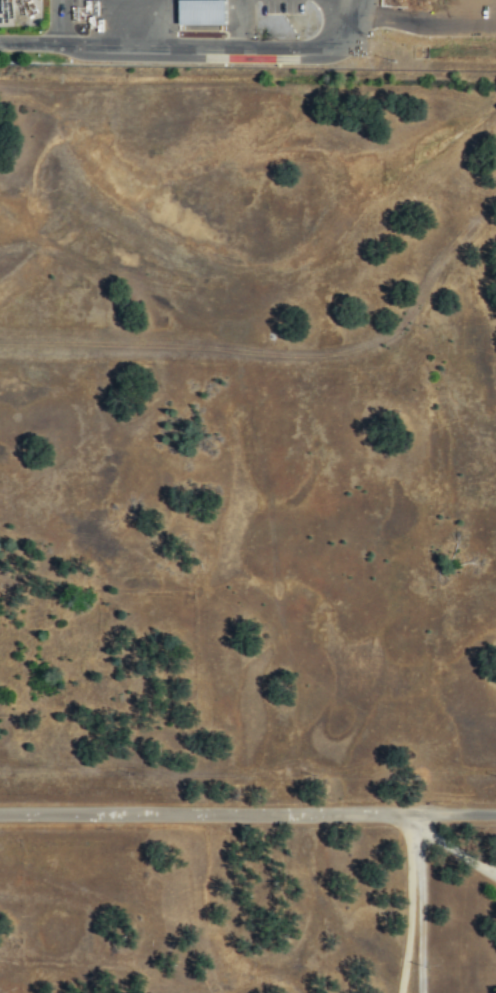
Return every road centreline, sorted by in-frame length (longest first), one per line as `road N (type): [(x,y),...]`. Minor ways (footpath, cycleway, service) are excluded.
road 1 (residential): [(0,813),(495,813)]
road 2 (residential): [(422,992),(419,812)]

